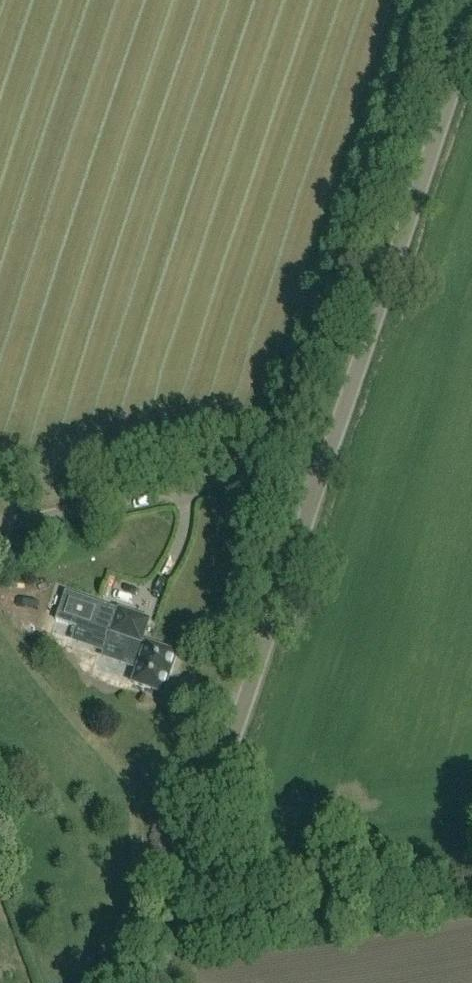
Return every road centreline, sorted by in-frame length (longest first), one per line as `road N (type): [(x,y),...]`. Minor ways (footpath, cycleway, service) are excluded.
road 1 (unclassified): [(319,483),(471,31)]
road 2 (unclassified): [(187,886),(319,483)]
road 3 (unclassified): [(0,522),(238,474),(274,472),(319,483)]
road 4 (unclassified): [(187,886),(242,888),(471,857)]

